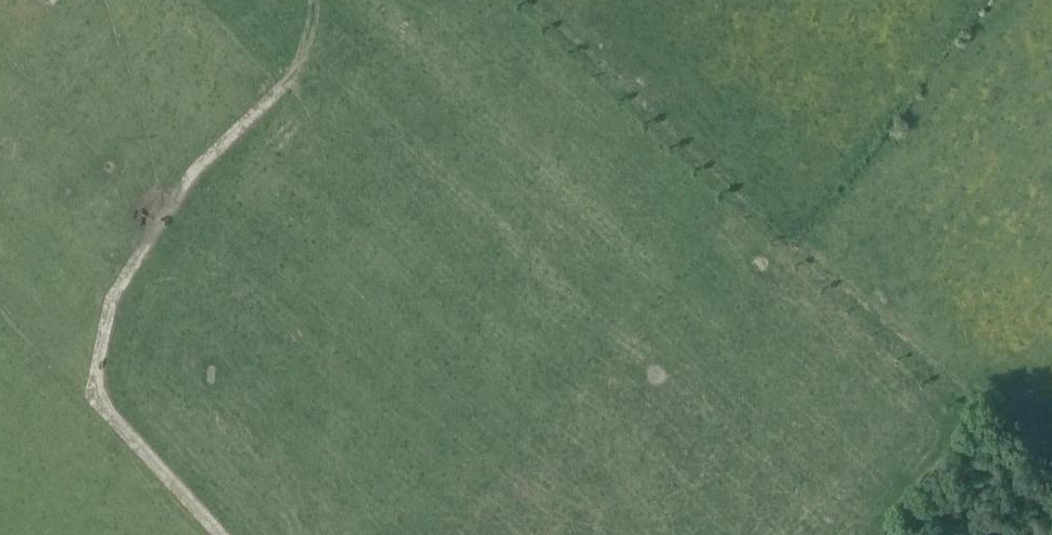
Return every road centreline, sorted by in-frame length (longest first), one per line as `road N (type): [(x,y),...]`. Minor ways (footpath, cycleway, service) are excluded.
road 1 (track): [(315,0),(307,53),(197,166),(110,295),(98,394),(226,534)]

